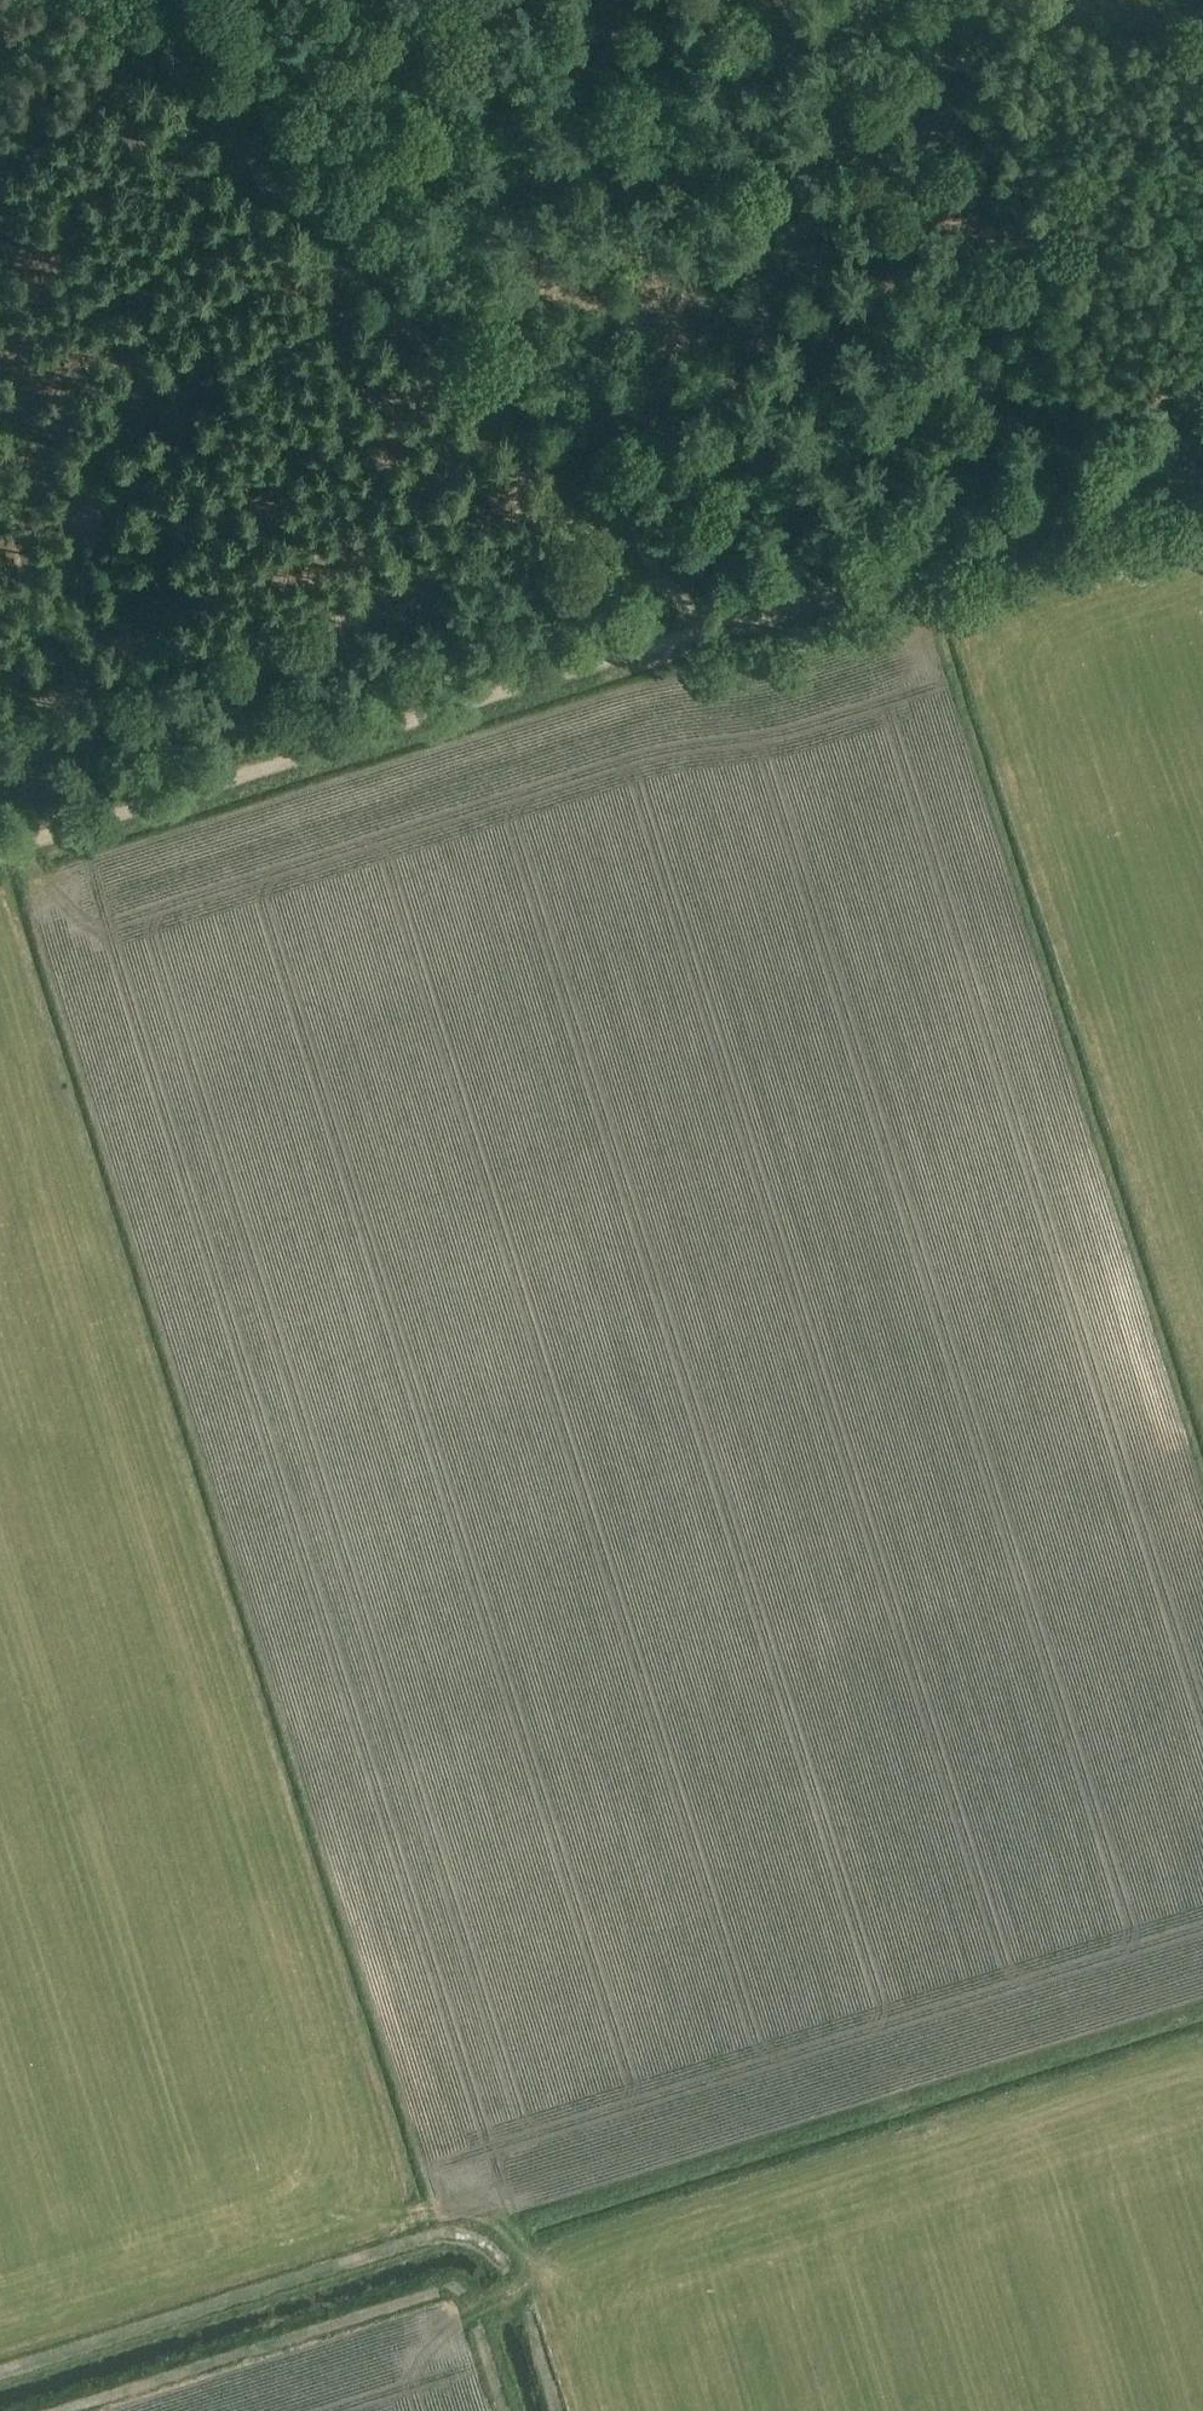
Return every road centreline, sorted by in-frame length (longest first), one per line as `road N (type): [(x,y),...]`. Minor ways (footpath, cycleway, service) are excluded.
road 1 (track): [(0,857),(1202,472)]
road 2 (track): [(725,628),(122,0)]

